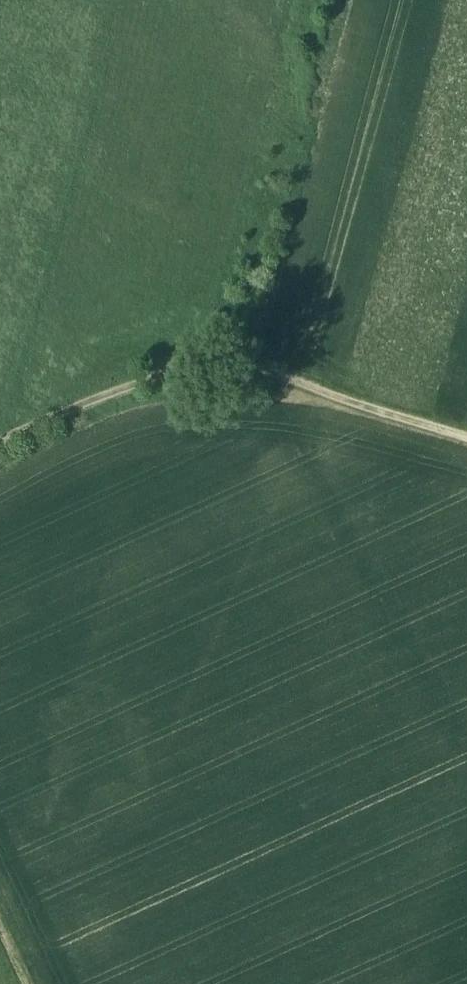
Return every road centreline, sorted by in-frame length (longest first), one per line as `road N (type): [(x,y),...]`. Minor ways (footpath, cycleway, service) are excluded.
road 1 (track): [(0,462),(143,397),(240,371),(466,446)]

